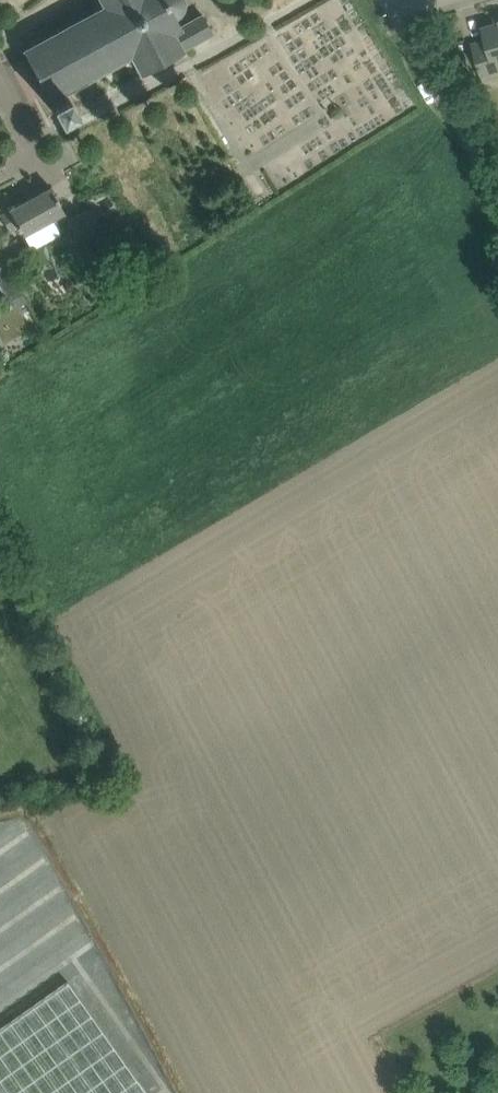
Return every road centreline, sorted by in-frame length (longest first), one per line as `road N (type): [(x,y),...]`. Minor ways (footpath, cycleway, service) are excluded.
road 1 (unclassified): [(497,194),(398,9)]

